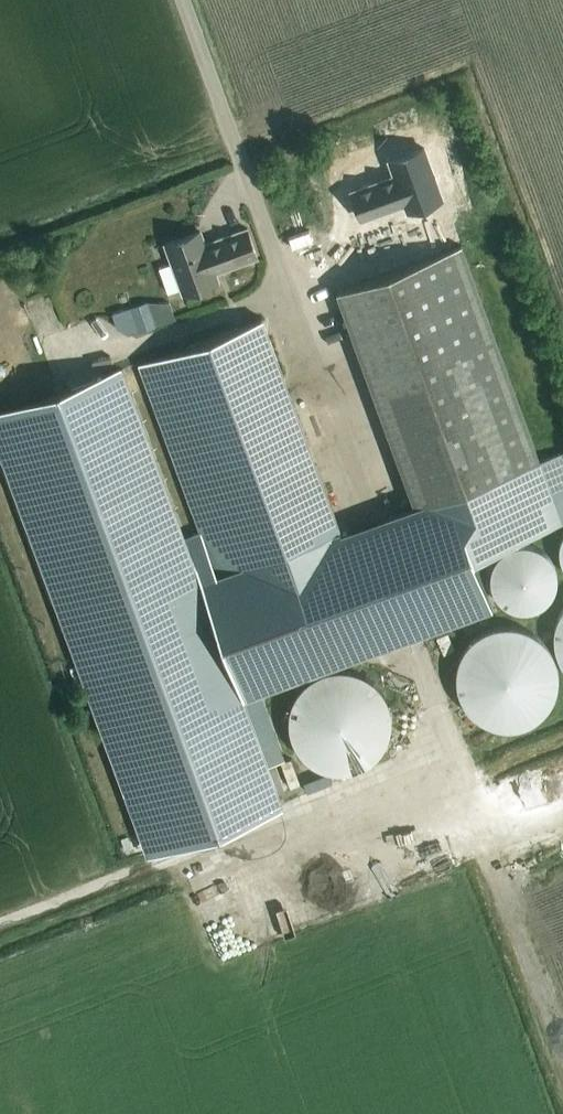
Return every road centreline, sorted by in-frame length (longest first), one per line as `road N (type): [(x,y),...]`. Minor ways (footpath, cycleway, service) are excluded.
road 1 (track): [(0,926),(448,744)]
road 2 (track): [(562,1061),(448,744)]

